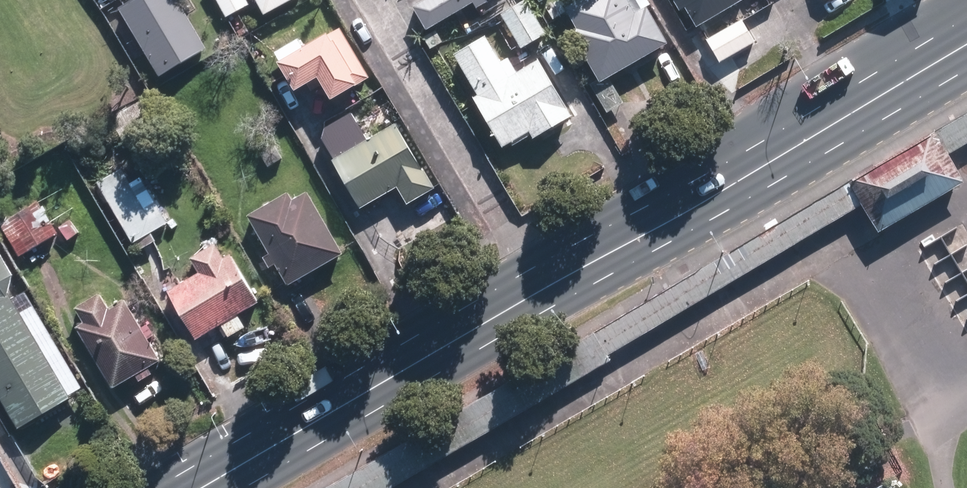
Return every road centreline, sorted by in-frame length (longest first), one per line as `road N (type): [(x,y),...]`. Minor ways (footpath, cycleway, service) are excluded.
road 1 (primary): [(207,487),(966,37)]

